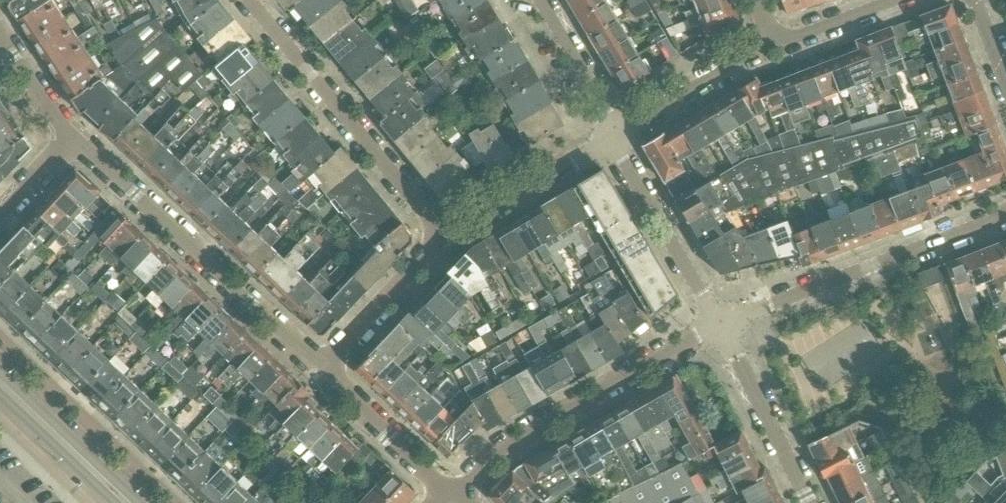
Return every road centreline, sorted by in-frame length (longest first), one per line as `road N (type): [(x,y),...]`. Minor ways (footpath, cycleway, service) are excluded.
road 1 (residential): [(326,363),(312,358),(75,137)]
road 2 (residential): [(457,496),(500,448),(718,325)]
road 3 (residential): [(718,325),(1005,215)]
road 4 (residential): [(443,235),(250,0)]
road 5 (residential): [(718,325),(609,136)]
road 6 (residential): [(810,502),(718,325)]
road 7 (residential): [(443,235),(609,136)]
road 8 (residential): [(619,131),(770,36)]
road 9 (residential): [(447,492),(334,380),(326,363)]
road 10 (residential): [(326,363),(443,235)]
road 11 (secondary): [(124,502),(0,386)]
road 12 (residential): [(619,131),(540,0)]
road 13 (residential): [(770,36),(787,39),(896,0)]
road 14 (residential): [(75,137),(0,38)]

